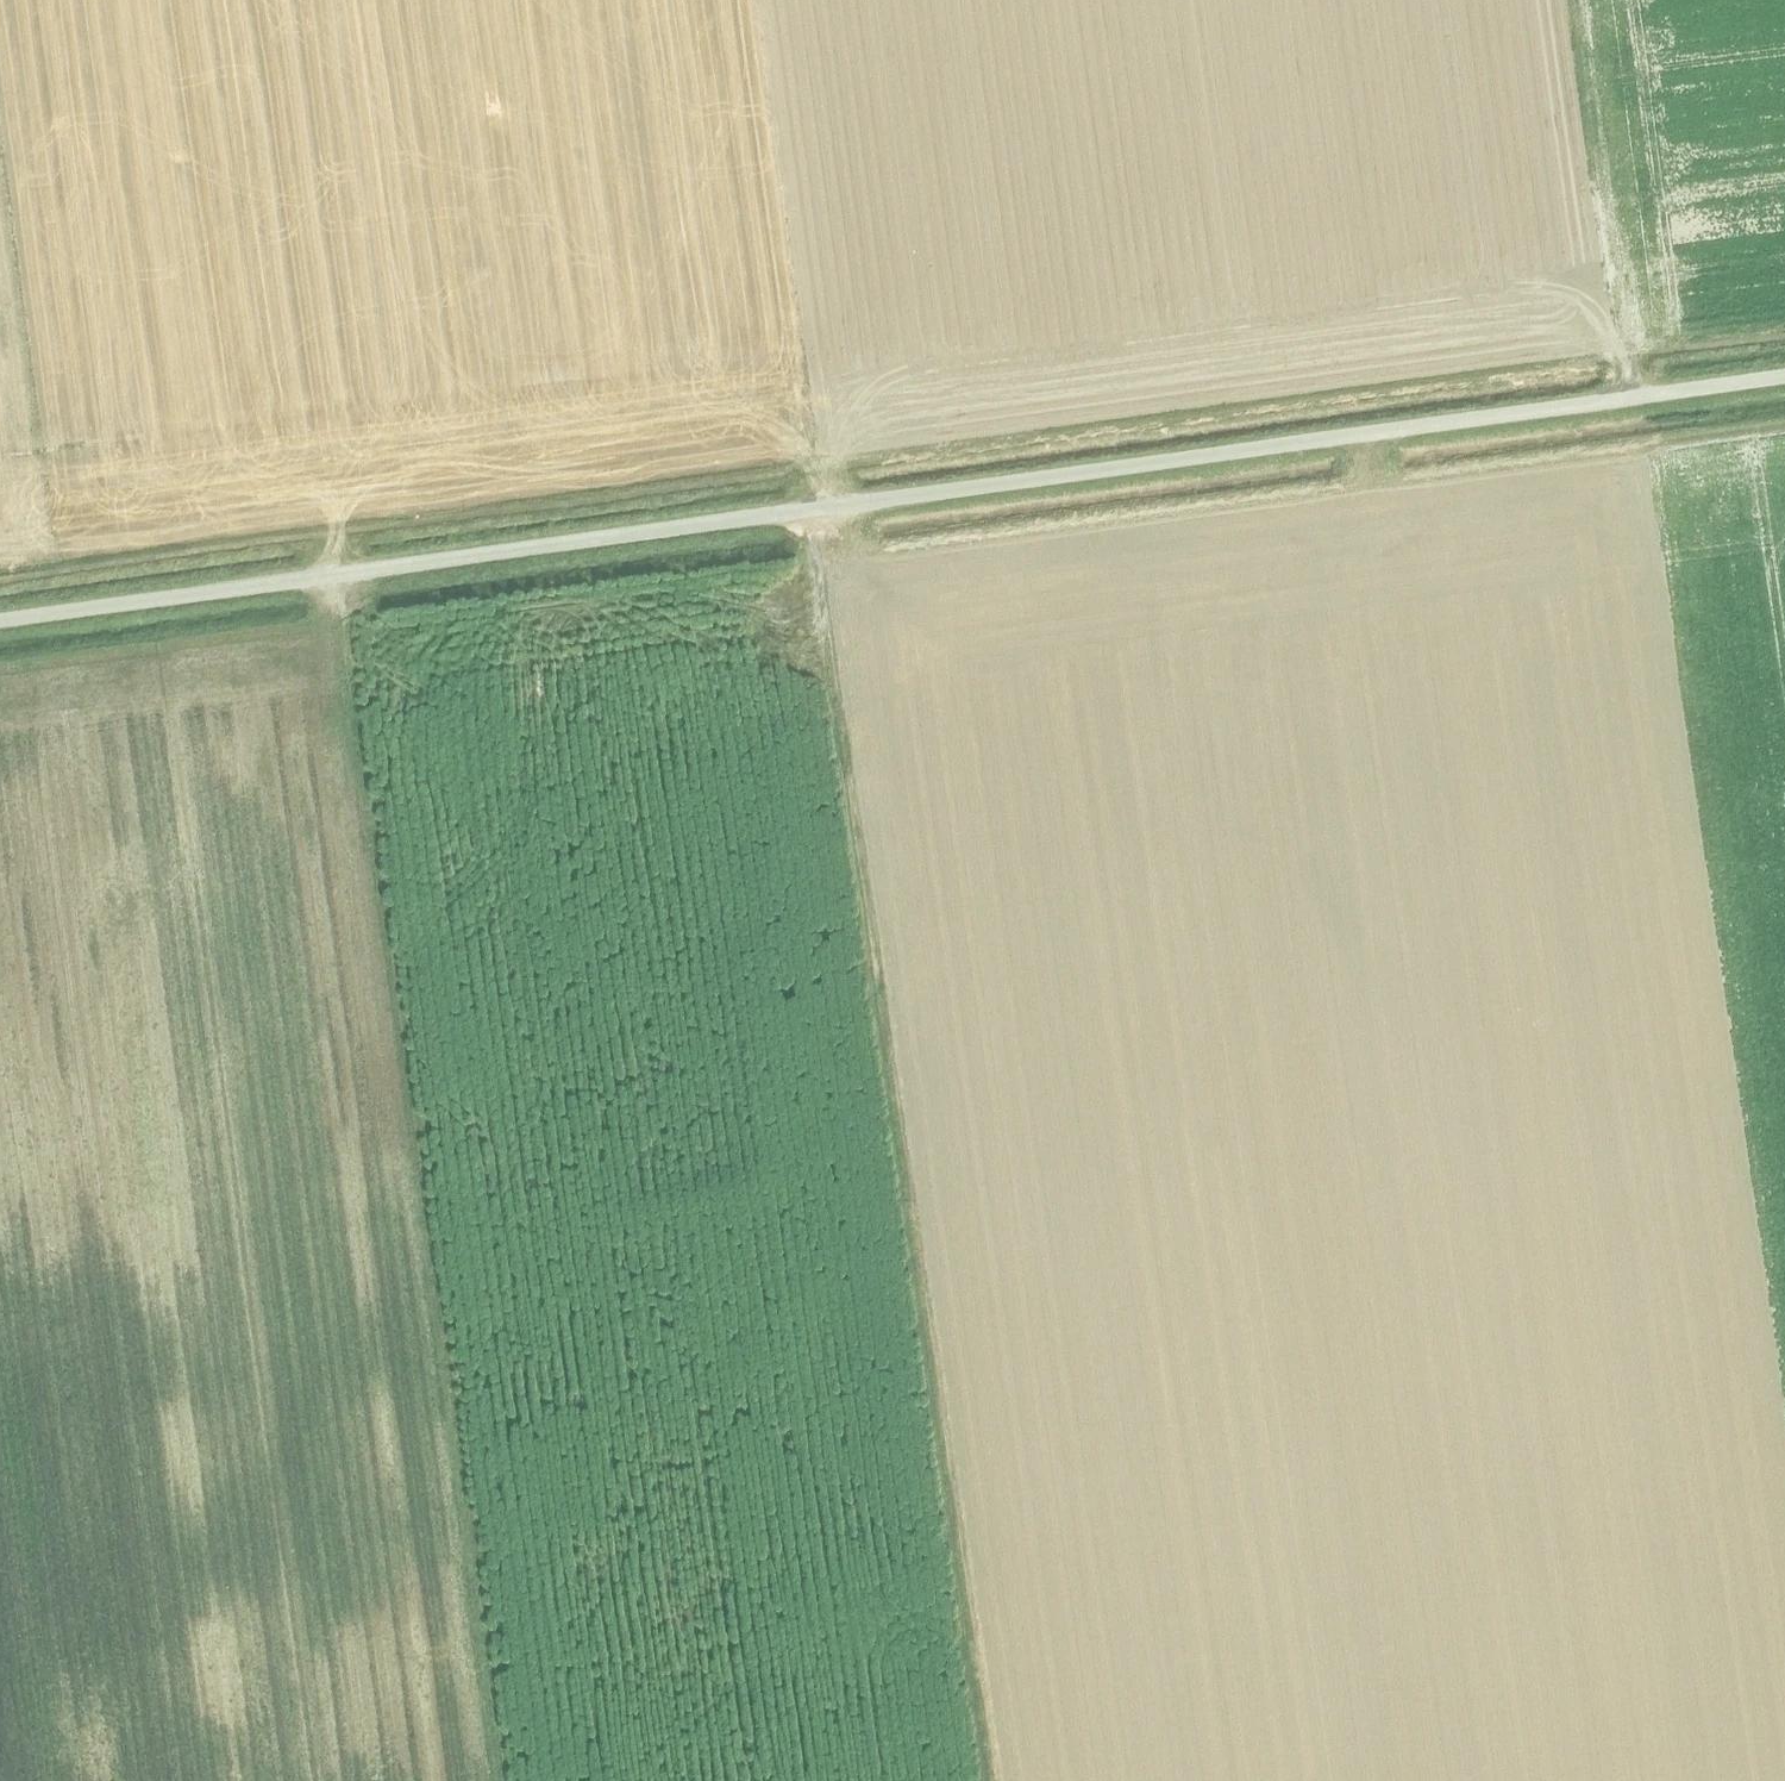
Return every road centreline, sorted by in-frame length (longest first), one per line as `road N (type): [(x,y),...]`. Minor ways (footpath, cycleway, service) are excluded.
road 1 (unclassified): [(0,621),(1784,375)]

